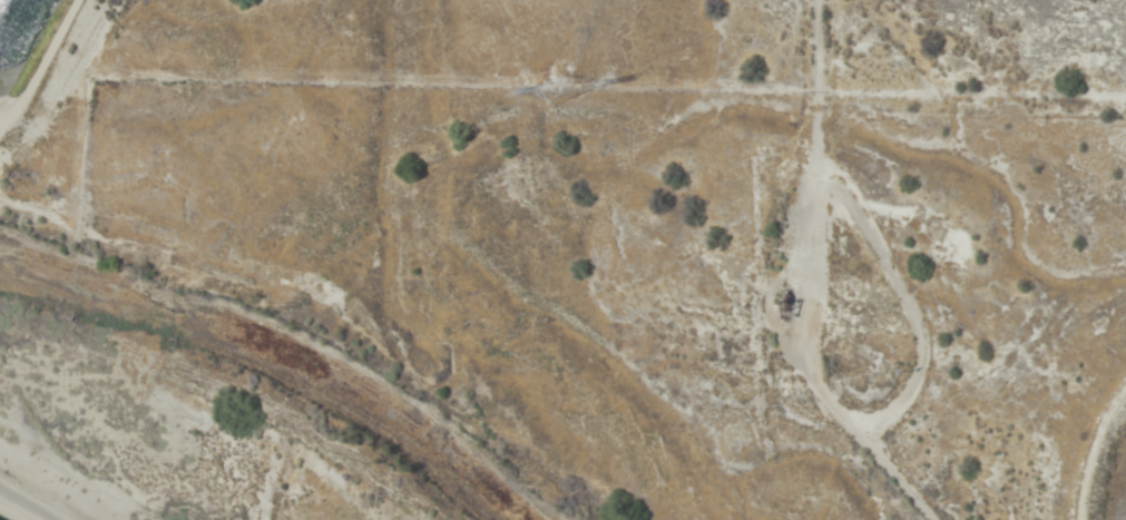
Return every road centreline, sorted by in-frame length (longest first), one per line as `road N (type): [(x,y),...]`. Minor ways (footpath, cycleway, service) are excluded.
road 1 (track): [(975,519),(934,385),(836,380),(825,0)]
road 2 (track): [(1076,519),(1078,477),(1125,371)]
road 3 (track): [(67,0),(0,107)]

